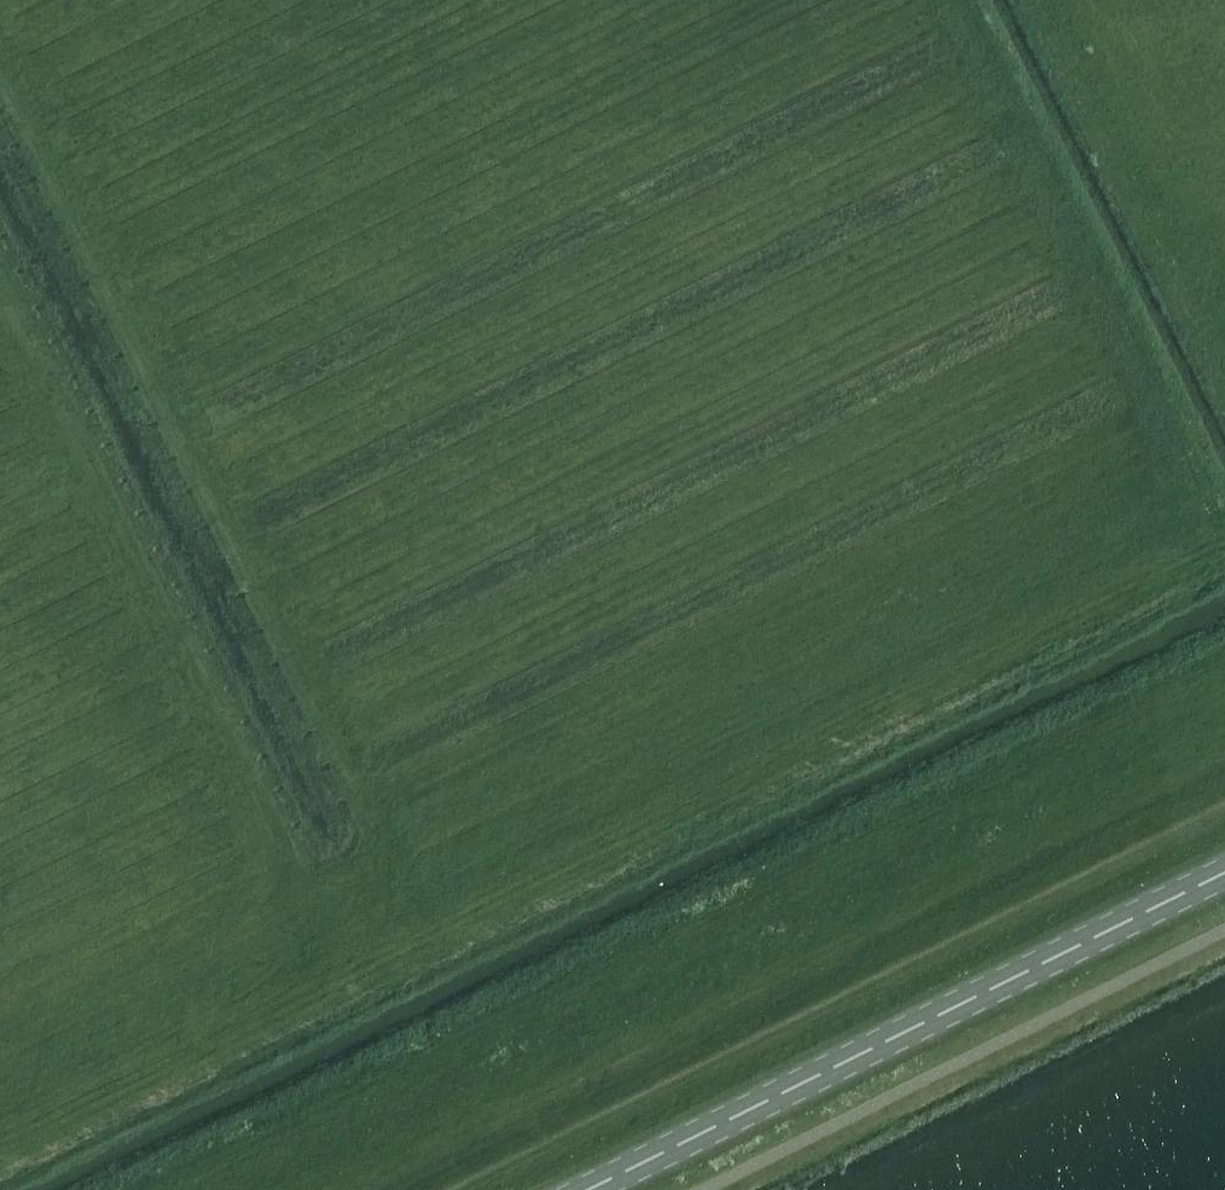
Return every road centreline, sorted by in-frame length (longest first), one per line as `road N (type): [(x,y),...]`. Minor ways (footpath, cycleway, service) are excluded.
road 1 (primary): [(551,1189),(1224,857)]

